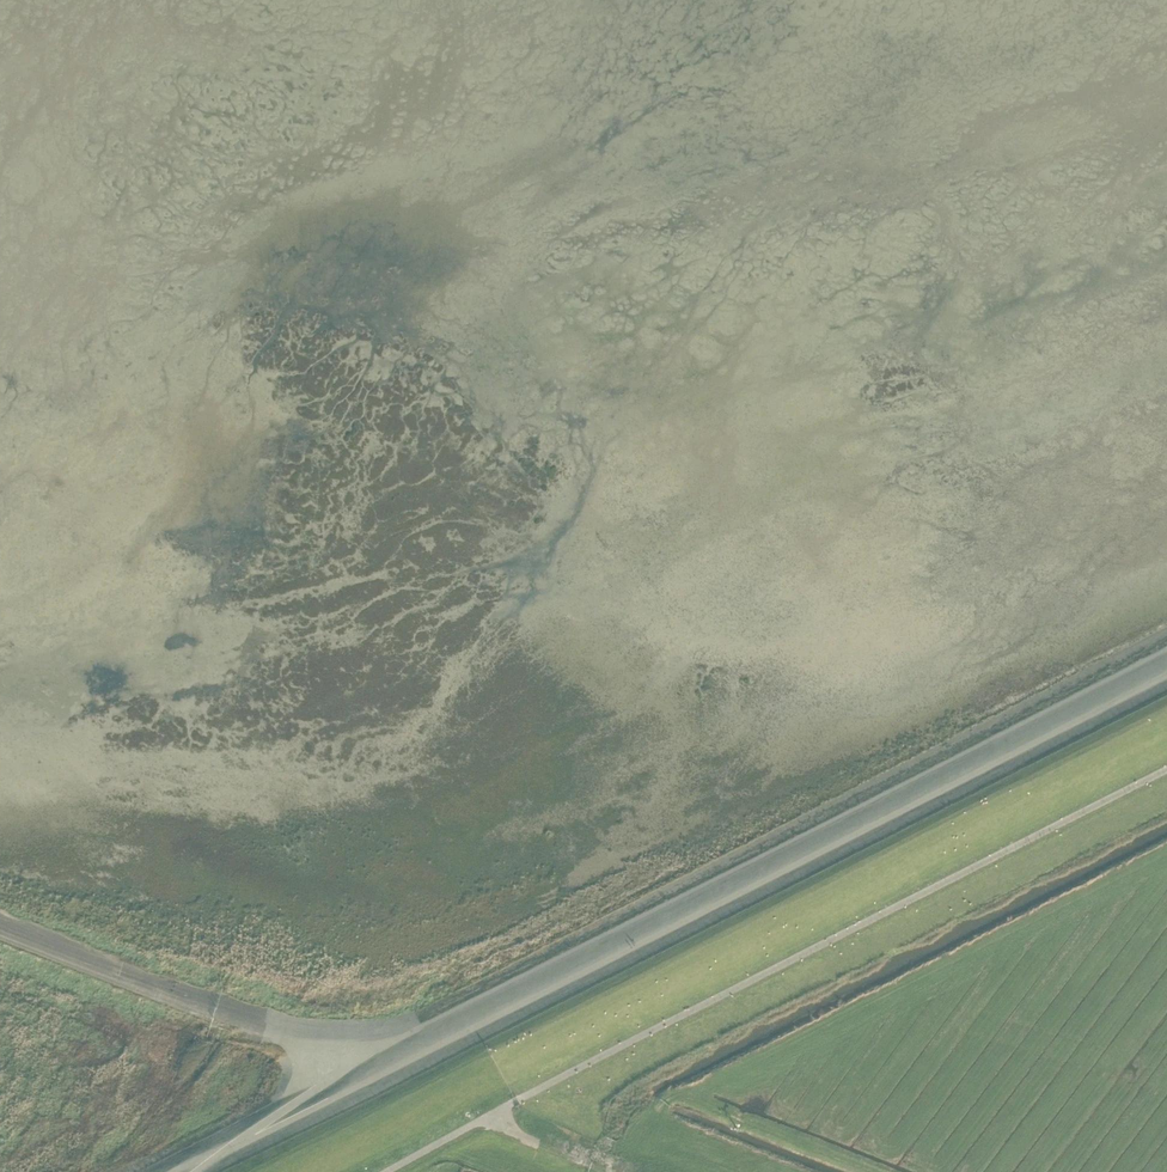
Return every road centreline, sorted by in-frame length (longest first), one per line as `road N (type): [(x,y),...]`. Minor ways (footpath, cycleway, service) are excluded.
road 1 (track): [(485,1120),(611,1171)]

